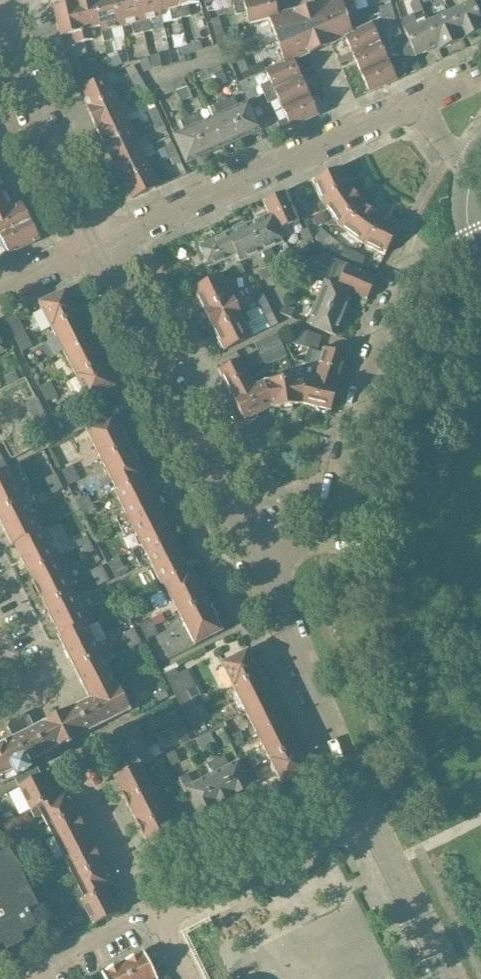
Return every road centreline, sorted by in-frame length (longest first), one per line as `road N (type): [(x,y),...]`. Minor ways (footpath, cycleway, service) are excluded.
road 1 (residential): [(98,243),(414,102),(472,173)]
road 2 (residential): [(258,567),(98,243)]
road 3 (residential): [(258,567),(330,523),(415,264)]
road 4 (residential): [(157,917),(48,702),(11,677),(0,657)]
road 5 (residential): [(364,812),(258,567)]
road 6 (residential): [(98,243),(29,93),(0,5)]
road 7 (residential): [(157,917),(364,812)]
road 8 (residential): [(450,978),(364,812)]
road 9 (residential): [(23,978),(157,917)]

